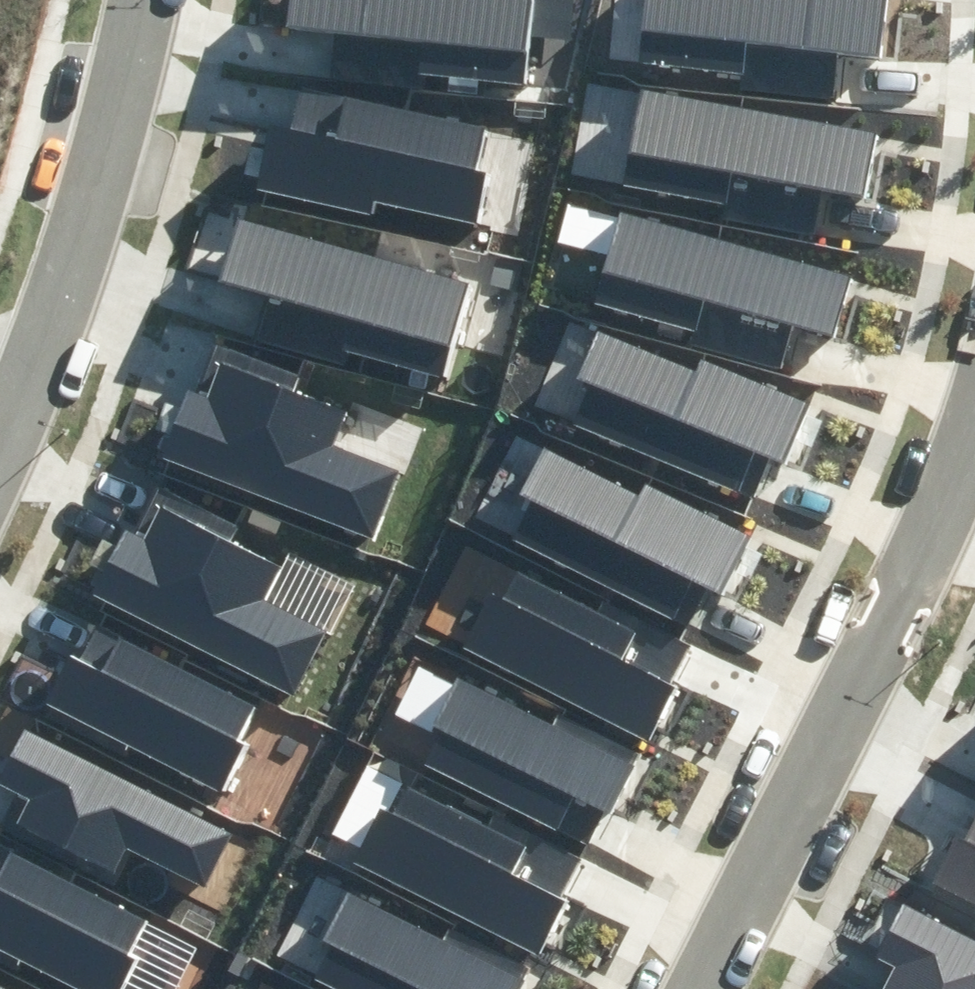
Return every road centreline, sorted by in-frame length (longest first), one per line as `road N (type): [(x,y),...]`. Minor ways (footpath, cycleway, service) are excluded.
road 1 (residential): [(974,403),(687,988)]
road 2 (residential): [(139,0),(40,349)]

